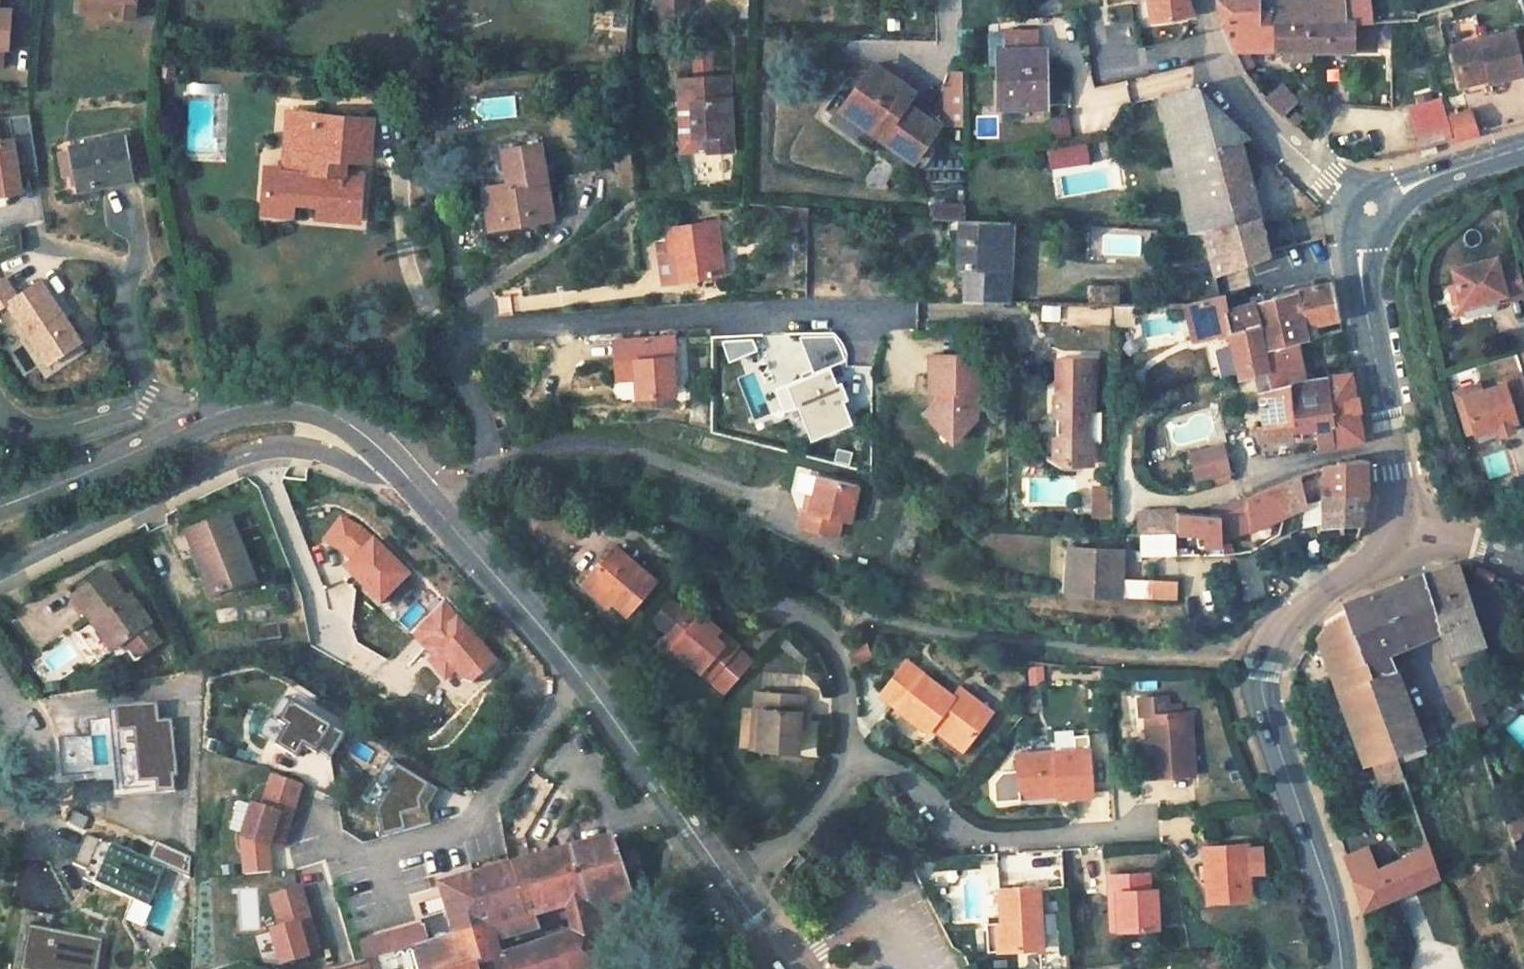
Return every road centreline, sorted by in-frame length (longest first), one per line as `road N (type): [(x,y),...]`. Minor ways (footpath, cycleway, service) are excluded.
road 1 (residential): [(446,518),(484,479),(490,447),(453,354),(467,328),(868,312)]
road 2 (secondary): [(1342,968),(1330,894),(1273,730),(1264,675),(1280,630),(1305,605),(1402,532)]
road 3 (residential): [(727,882),(795,840),(846,770),(889,779),(976,839),(1143,836)]
road 4 (secondary): [(446,518),(578,671),(727,882)]
road 5 (residential): [(0,572),(258,450),(316,452),(360,468),(387,455)]
road 6 (secondary): [(1402,532),(1396,442),(1360,252),(1365,232)]
road 7 (residential): [(1351,195),(1258,118),(1236,89),(1219,59),(1209,0)]
road 8 (secondary): [(186,429),(222,412),(285,402),(343,419),(387,455)]
road 9 (residential): [(186,429),(146,404),(55,431),(31,431),(0,409)]
road 10 (secondary): [(0,506),(186,429)]
road 11 (secondary): [(1396,196),(1523,152)]
road 12 (residential): [(1523,559),(1453,534),(1402,532)]

